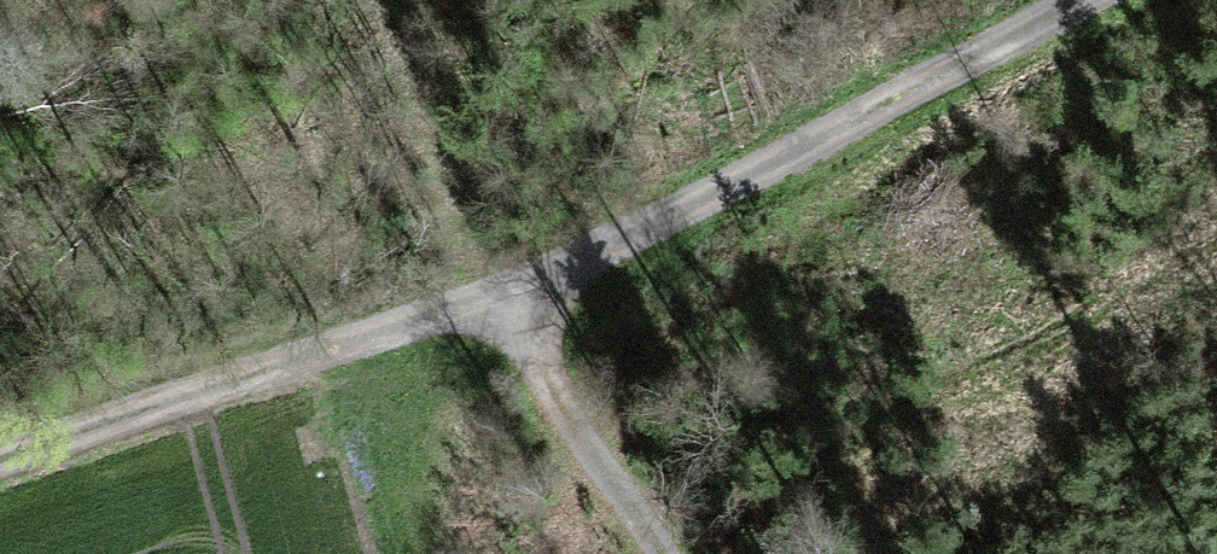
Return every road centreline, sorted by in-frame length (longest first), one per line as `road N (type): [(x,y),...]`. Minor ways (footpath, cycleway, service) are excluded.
road 1 (track): [(0,468),(497,298),(1094,0)]
road 2 (track): [(675,553),(645,490),(497,298)]

